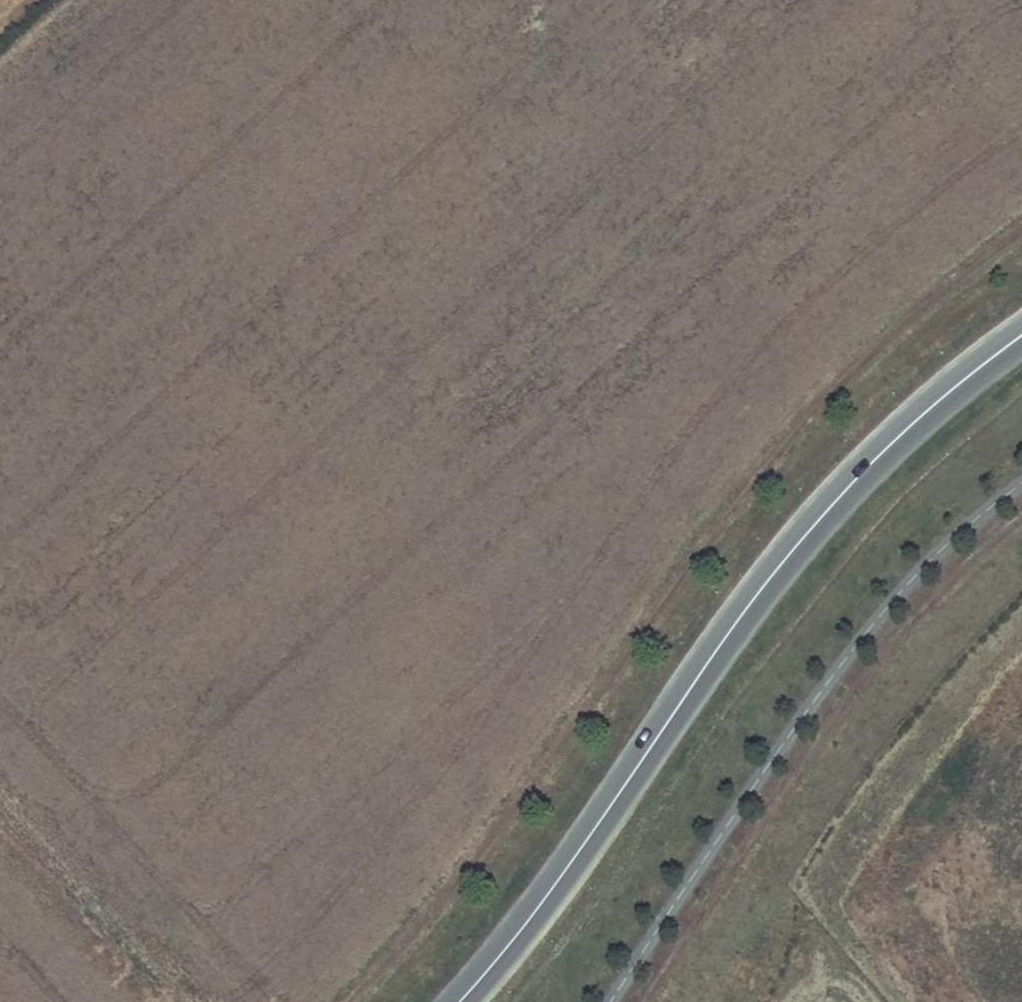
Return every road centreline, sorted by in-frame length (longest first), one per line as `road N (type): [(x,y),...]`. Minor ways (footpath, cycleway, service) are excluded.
road 1 (secondary): [(456,1001),(582,847),(725,635),(842,487),(1021,336)]

